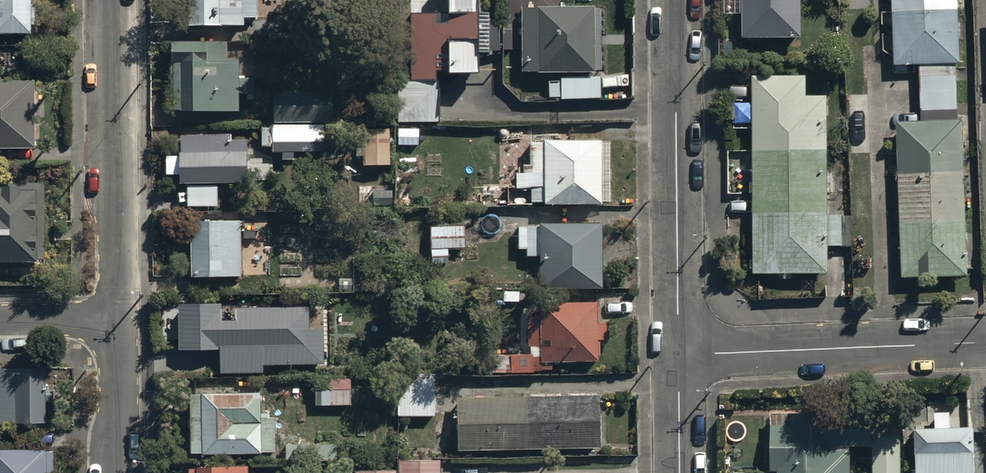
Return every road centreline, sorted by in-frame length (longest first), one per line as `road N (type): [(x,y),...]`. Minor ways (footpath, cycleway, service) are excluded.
road 1 (residential): [(679,355),(675,0)]
road 2 (residential): [(112,319),(110,0)]
road 3 (residential): [(679,355),(985,342)]
road 4 (residential): [(114,472),(112,319)]

